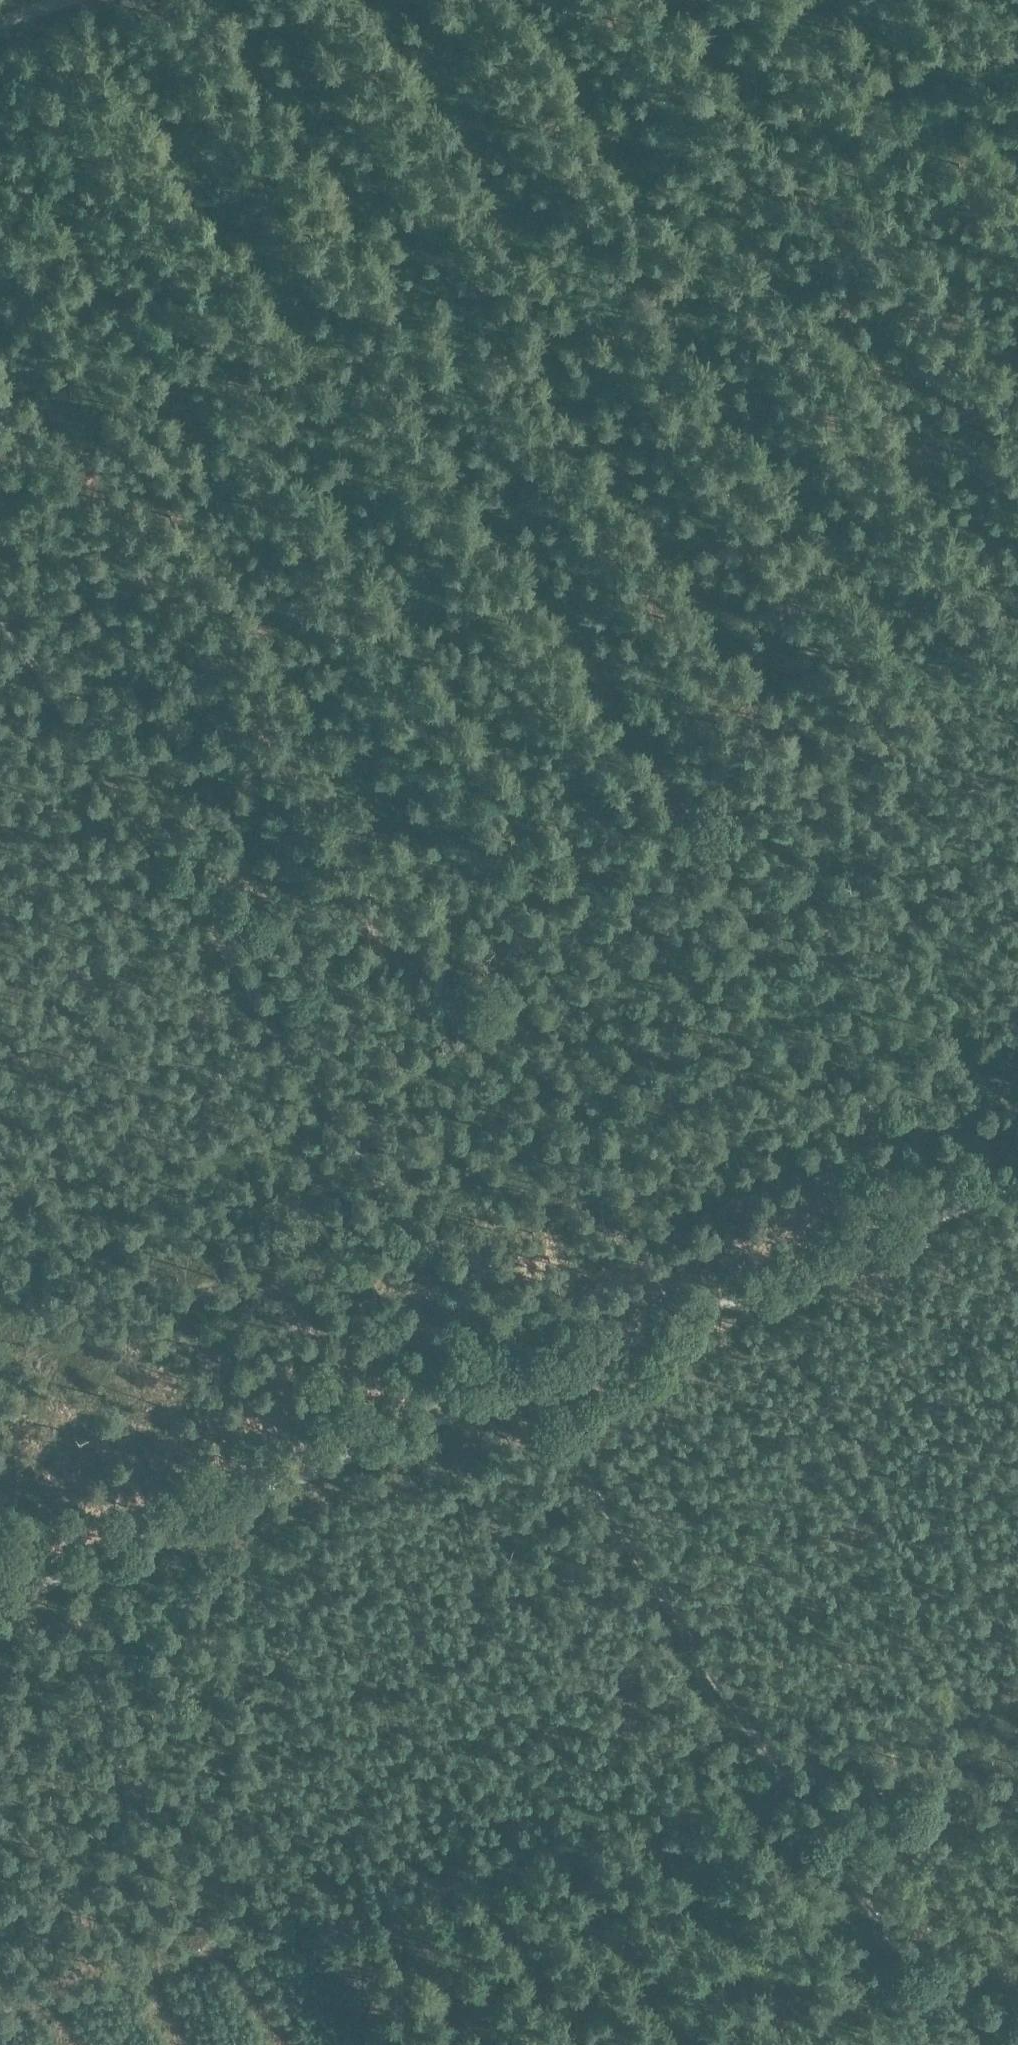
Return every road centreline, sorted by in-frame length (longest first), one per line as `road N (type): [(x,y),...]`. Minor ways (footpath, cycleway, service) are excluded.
road 1 (track): [(960,2044),(0,617)]
road 2 (track): [(1017,1189),(0,1601)]

